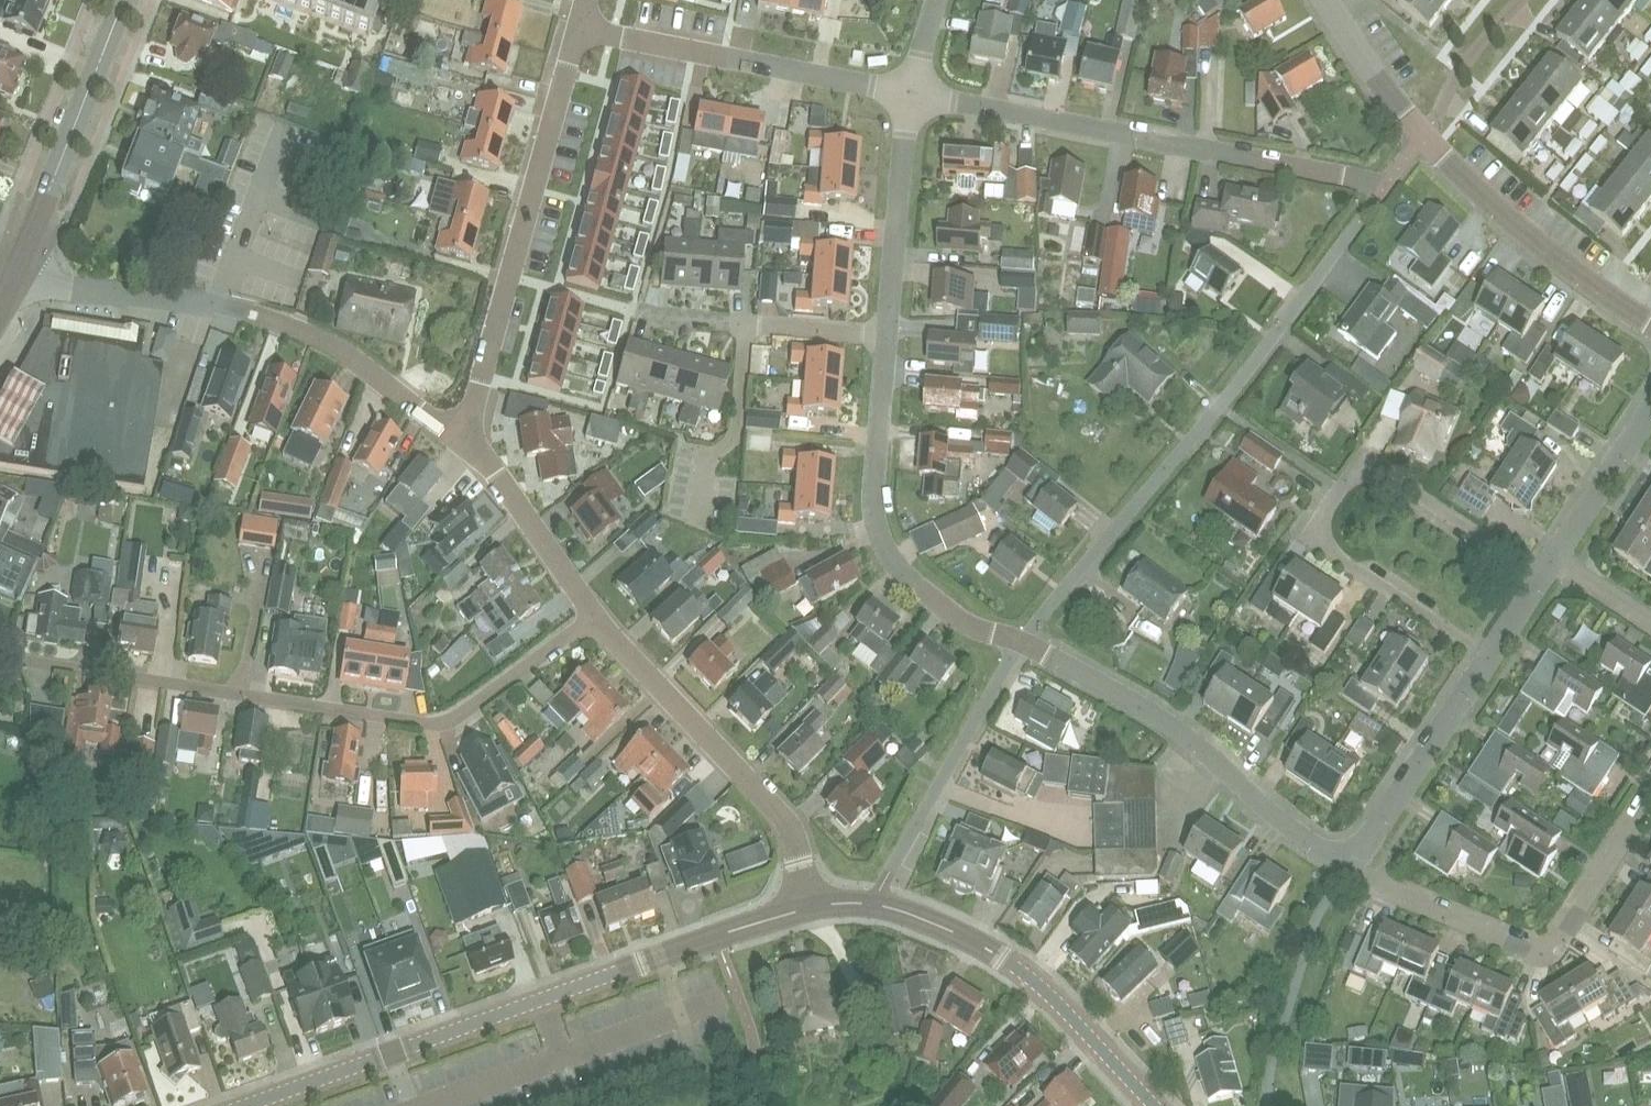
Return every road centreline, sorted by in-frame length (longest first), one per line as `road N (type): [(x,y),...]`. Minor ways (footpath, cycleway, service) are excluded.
road 1 (residential): [(0,655),(433,723),(460,714),(595,616)]
road 2 (tertiary): [(243,1105),(806,909)]
road 3 (residential): [(1026,643),(1385,185)]
road 4 (residential): [(1542,577),(1356,458),(1308,539),(1489,656)]
road 5 (residential): [(462,441),(349,355),(281,322),(198,301),(11,277)]
road 6 (residential): [(1385,185),(912,91)]
road 7 (residential): [(462,441),(579,29)]
road 8 (residential): [(1351,865),(1522,946),(1566,926),(1650,788)]
road 9 (residential): [(1026,643),(962,625),(895,571),(868,518),(883,333)]
road 10 (residential): [(1351,865),(1220,748),(1026,643)]
road 11 (residential): [(806,909),(788,823),(595,616)]
road 12 (tertiary): [(1155,1105),(1013,964),(944,927),(871,903)]
road 13 (residential): [(912,91),(579,29)]
road 14 (residential): [(871,903),(1026,643)]
road 15 (tertiary): [(11,277),(123,0)]
road 16 (residential): [(1650,326),(1554,260),(1422,136)]
road 17 (residential): [(1351,865),(1489,656)]
road 18 (residential): [(883,333),(912,91)]
road 19 (residential): [(595,616),(499,476),(462,441)]
road 20 (residential): [(1554,559),(1650,413)]
road 21 (residential): [(1422,136),(1328,0)]
road 22 (residential): [(883,333),(738,324)]

